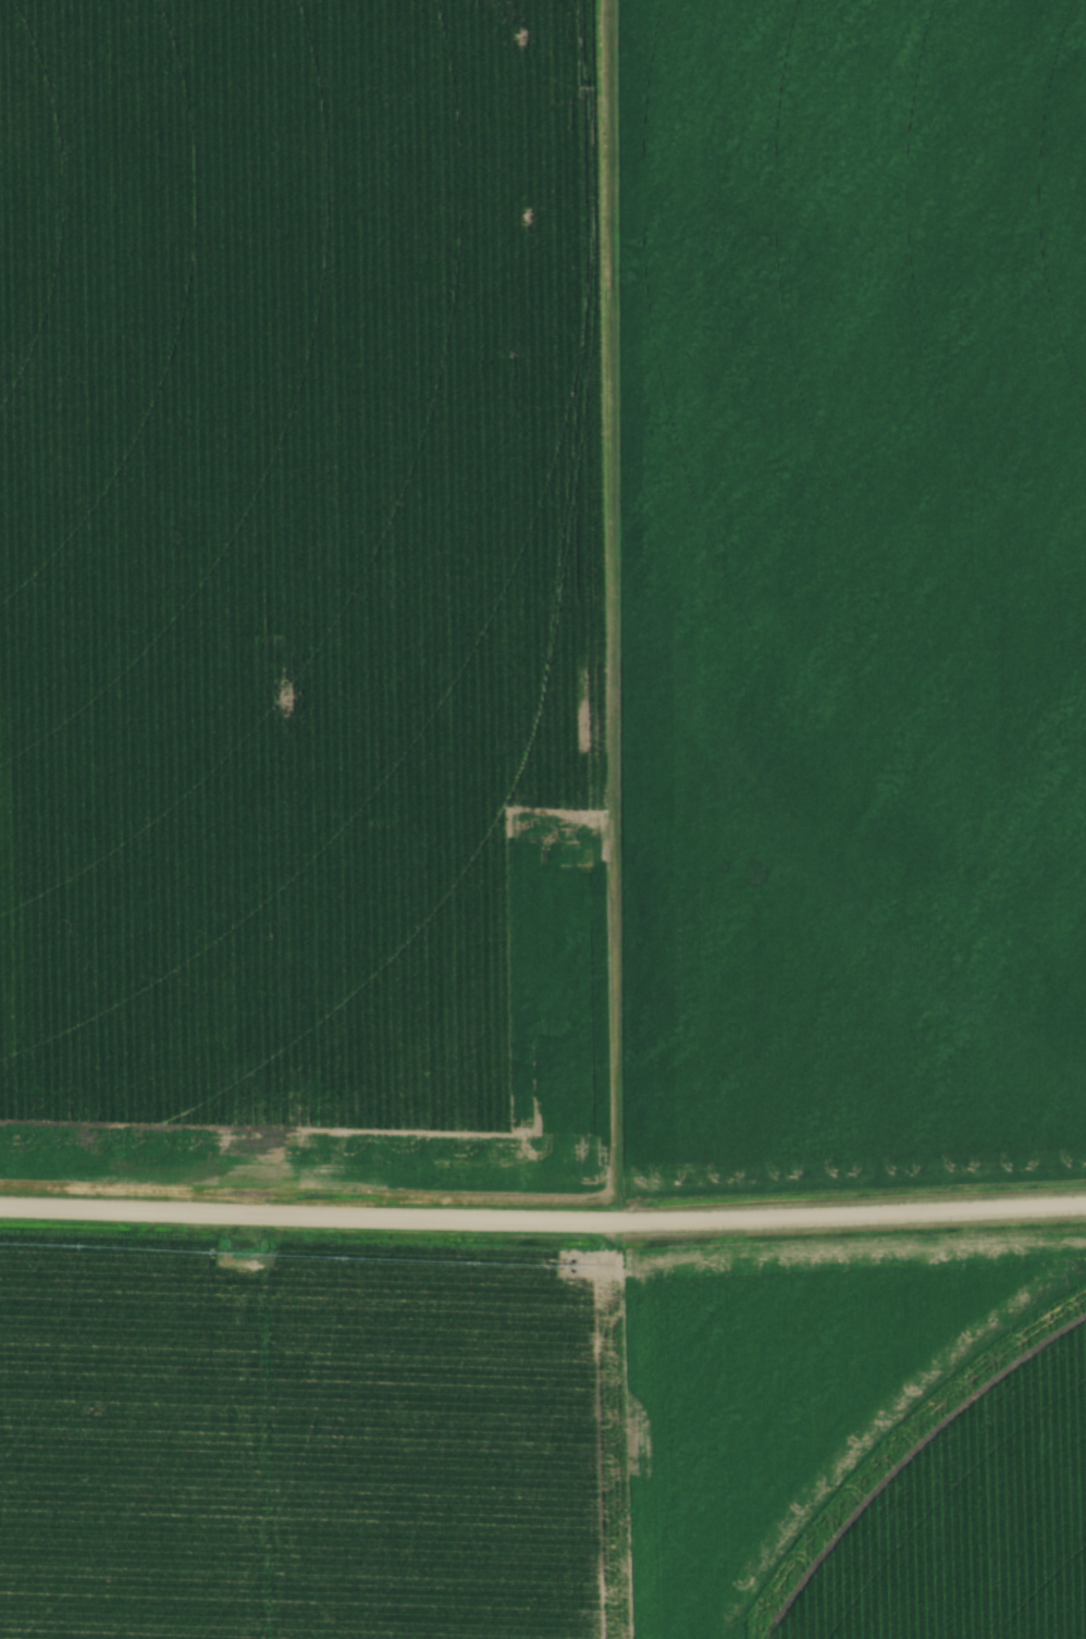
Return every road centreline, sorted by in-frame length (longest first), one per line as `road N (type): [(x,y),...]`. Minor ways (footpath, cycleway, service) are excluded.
road 1 (tertiary): [(0,1215),(444,1229),(798,1227),(1085,1213)]

